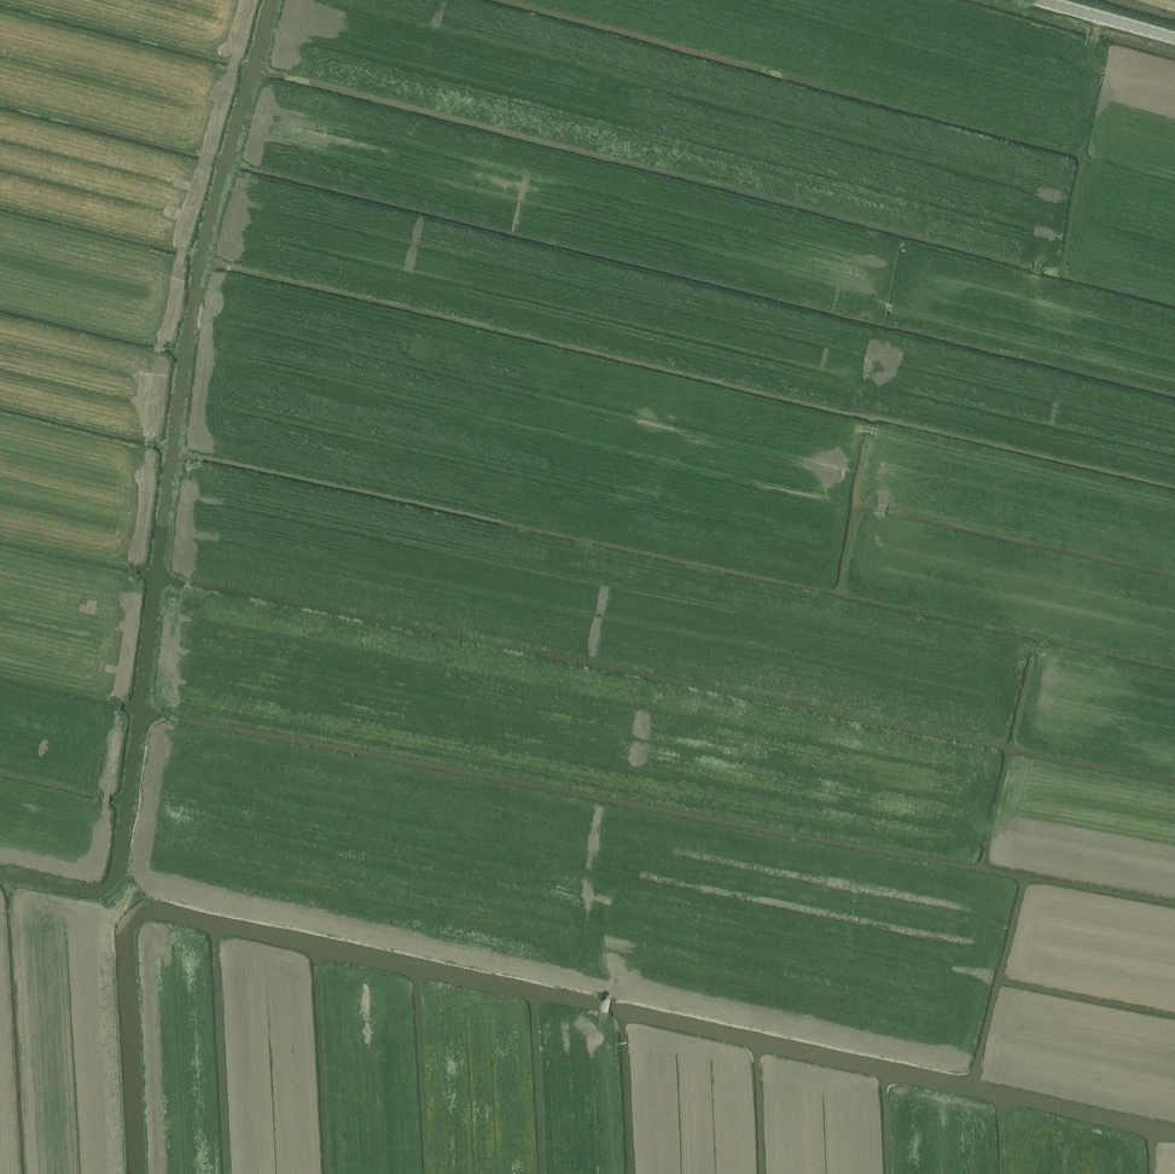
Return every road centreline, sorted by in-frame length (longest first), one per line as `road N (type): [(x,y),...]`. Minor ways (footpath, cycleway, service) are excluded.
road 1 (track): [(599,891),(613,947),(602,1018),(608,1173)]
road 2 (unclassified): [(1174,39),(1039,0)]

